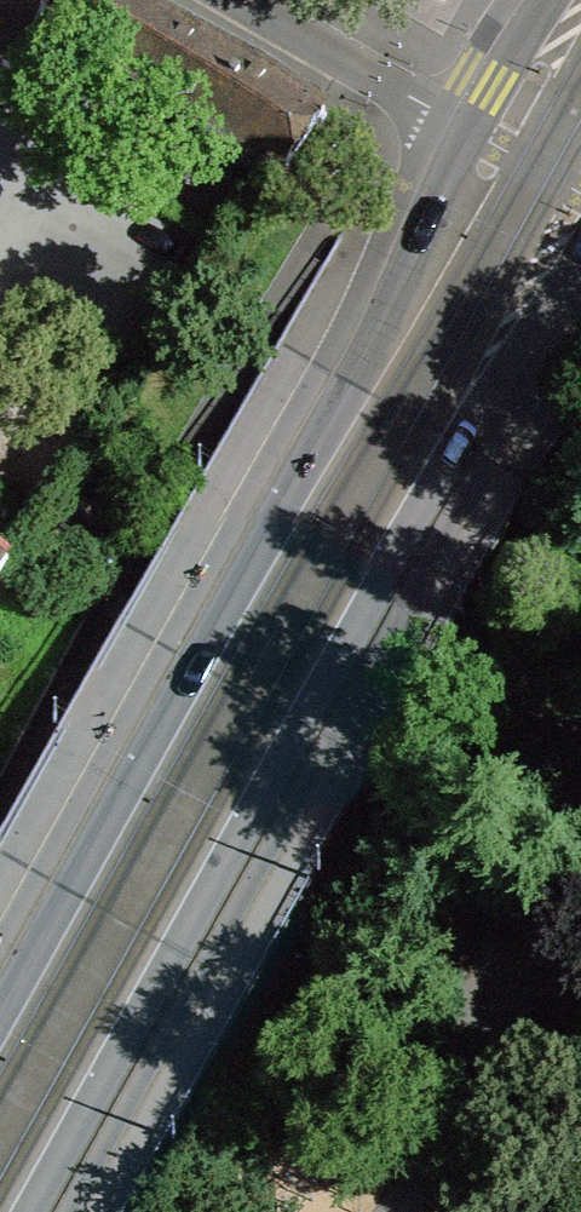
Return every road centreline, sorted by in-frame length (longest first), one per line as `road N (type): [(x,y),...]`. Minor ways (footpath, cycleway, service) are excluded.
road 1 (secondary): [(555,0),(493,90),(352,386),(0,1015)]
road 2 (secondary): [(32,1211),(459,447),(580,261)]

